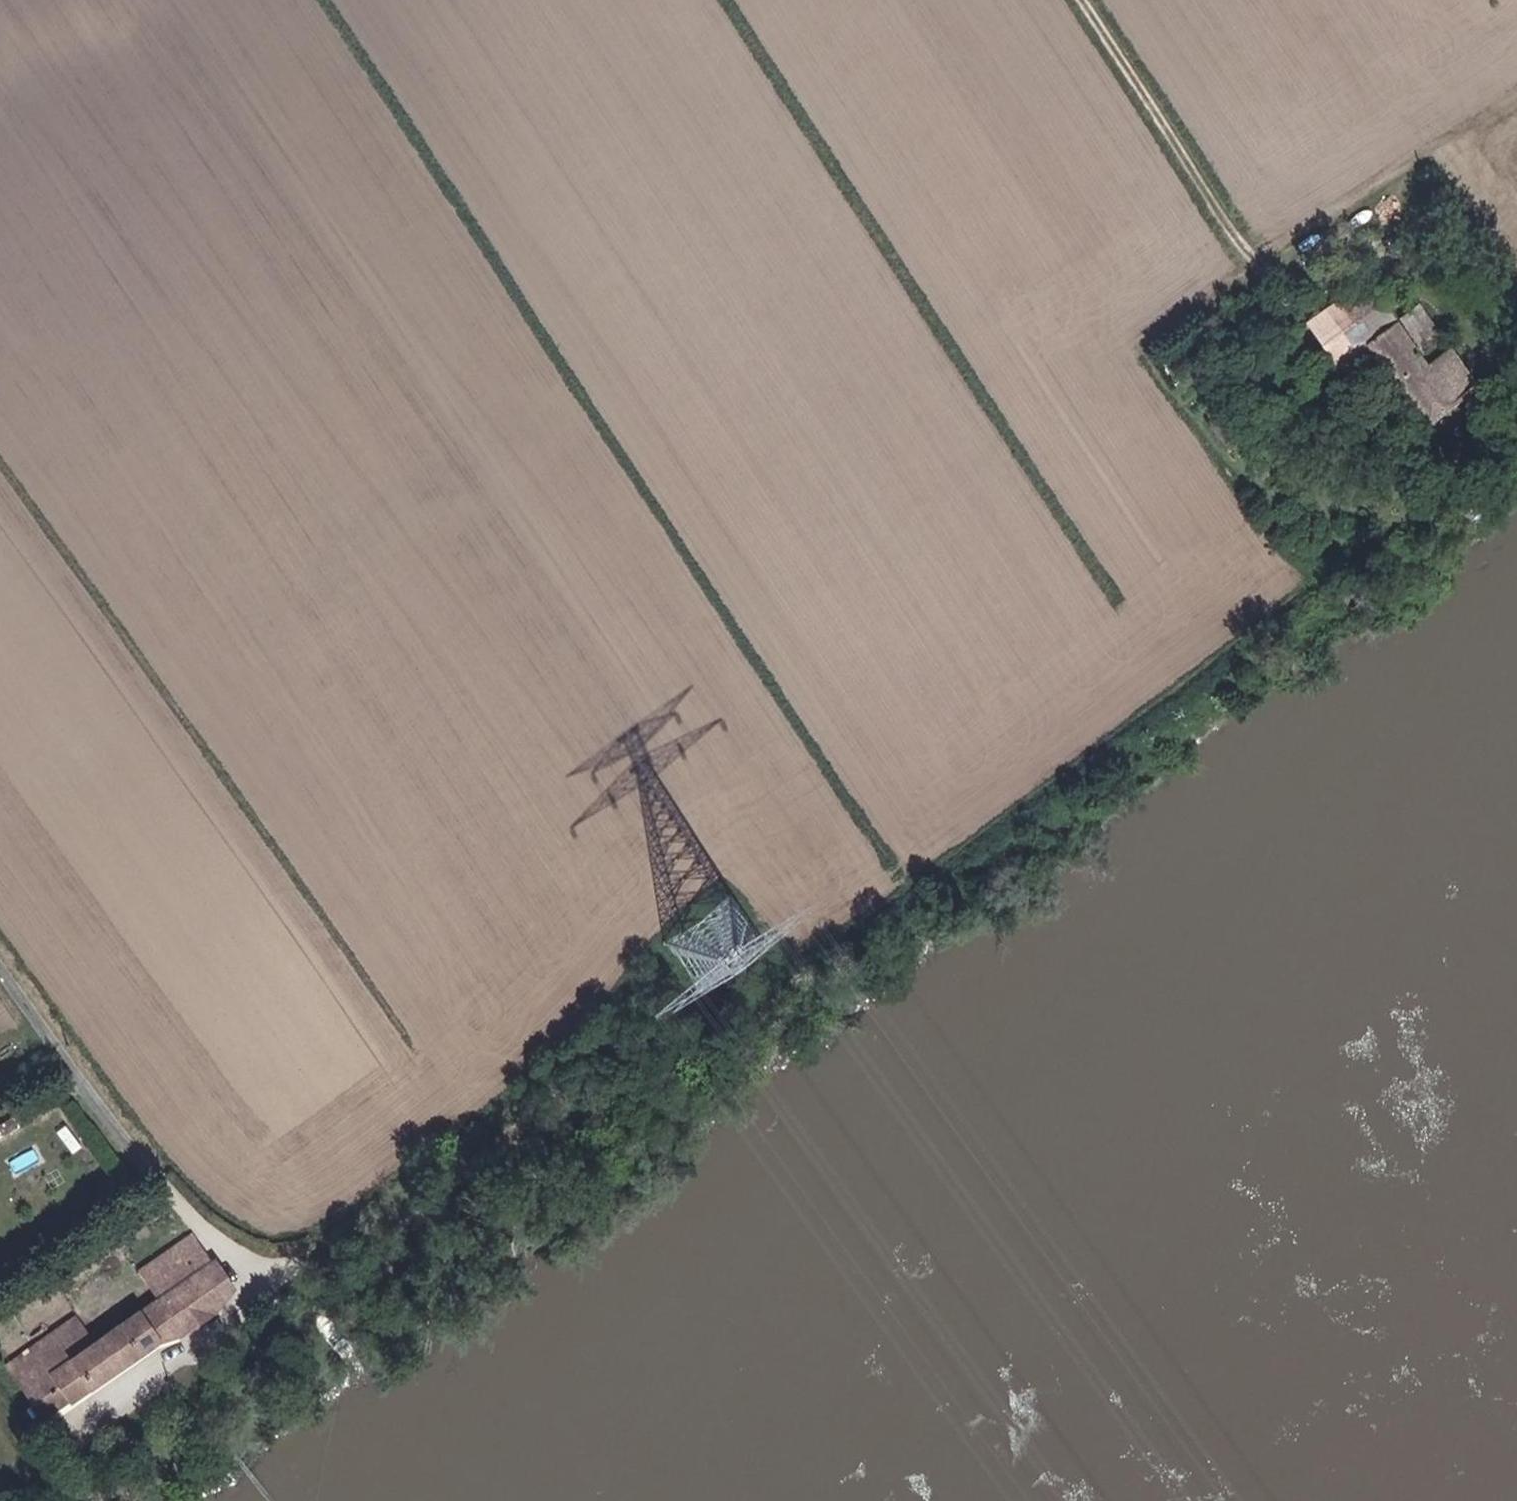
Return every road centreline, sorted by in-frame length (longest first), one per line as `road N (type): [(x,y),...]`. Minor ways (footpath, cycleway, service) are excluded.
road 1 (track): [(247,1285),(0,967)]
road 2 (track): [(1266,260),(1091,0)]

